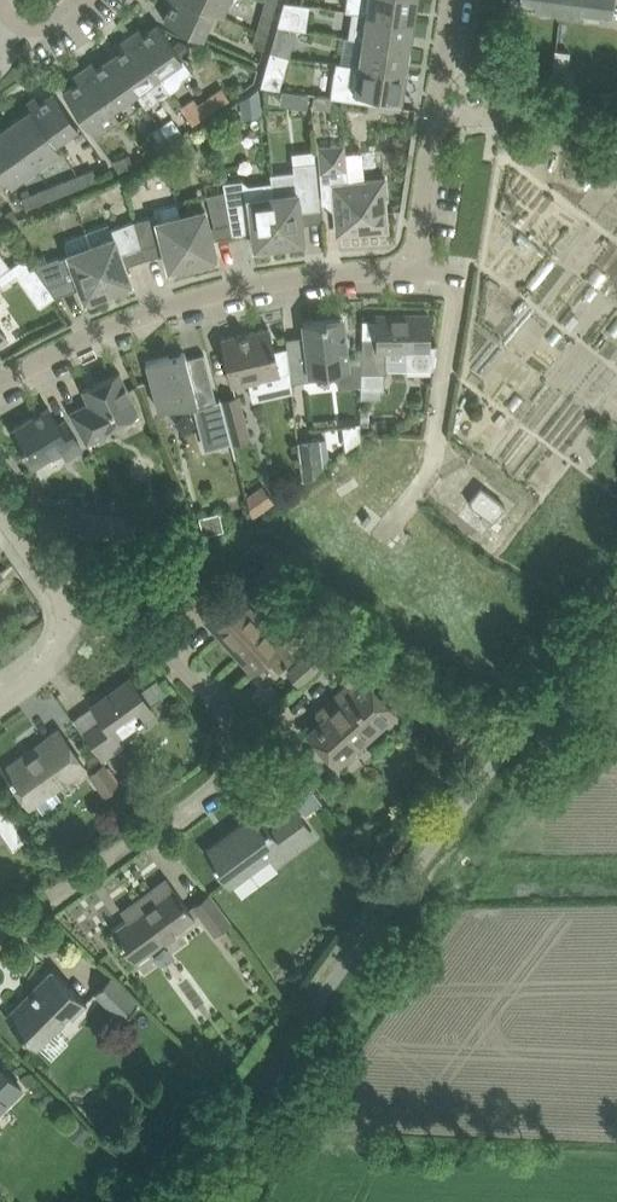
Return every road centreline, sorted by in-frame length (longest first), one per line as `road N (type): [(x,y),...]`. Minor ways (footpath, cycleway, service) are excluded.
road 1 (residential): [(0,933),(210,788),(228,757),(230,727),(222,709),(146,629),(107,611),(68,612)]
road 2 (residential): [(0,386),(109,328),(175,303),(315,274),(412,270)]
road 3 (residential): [(412,270),(451,276),(460,301),(434,467),(386,533)]
road 4 (residential): [(436,120),(616,110)]
road 5 (residential): [(412,270),(436,120)]
road 6 (residential): [(68,612),(0,506)]
road 7 (residential): [(436,120),(453,0)]

